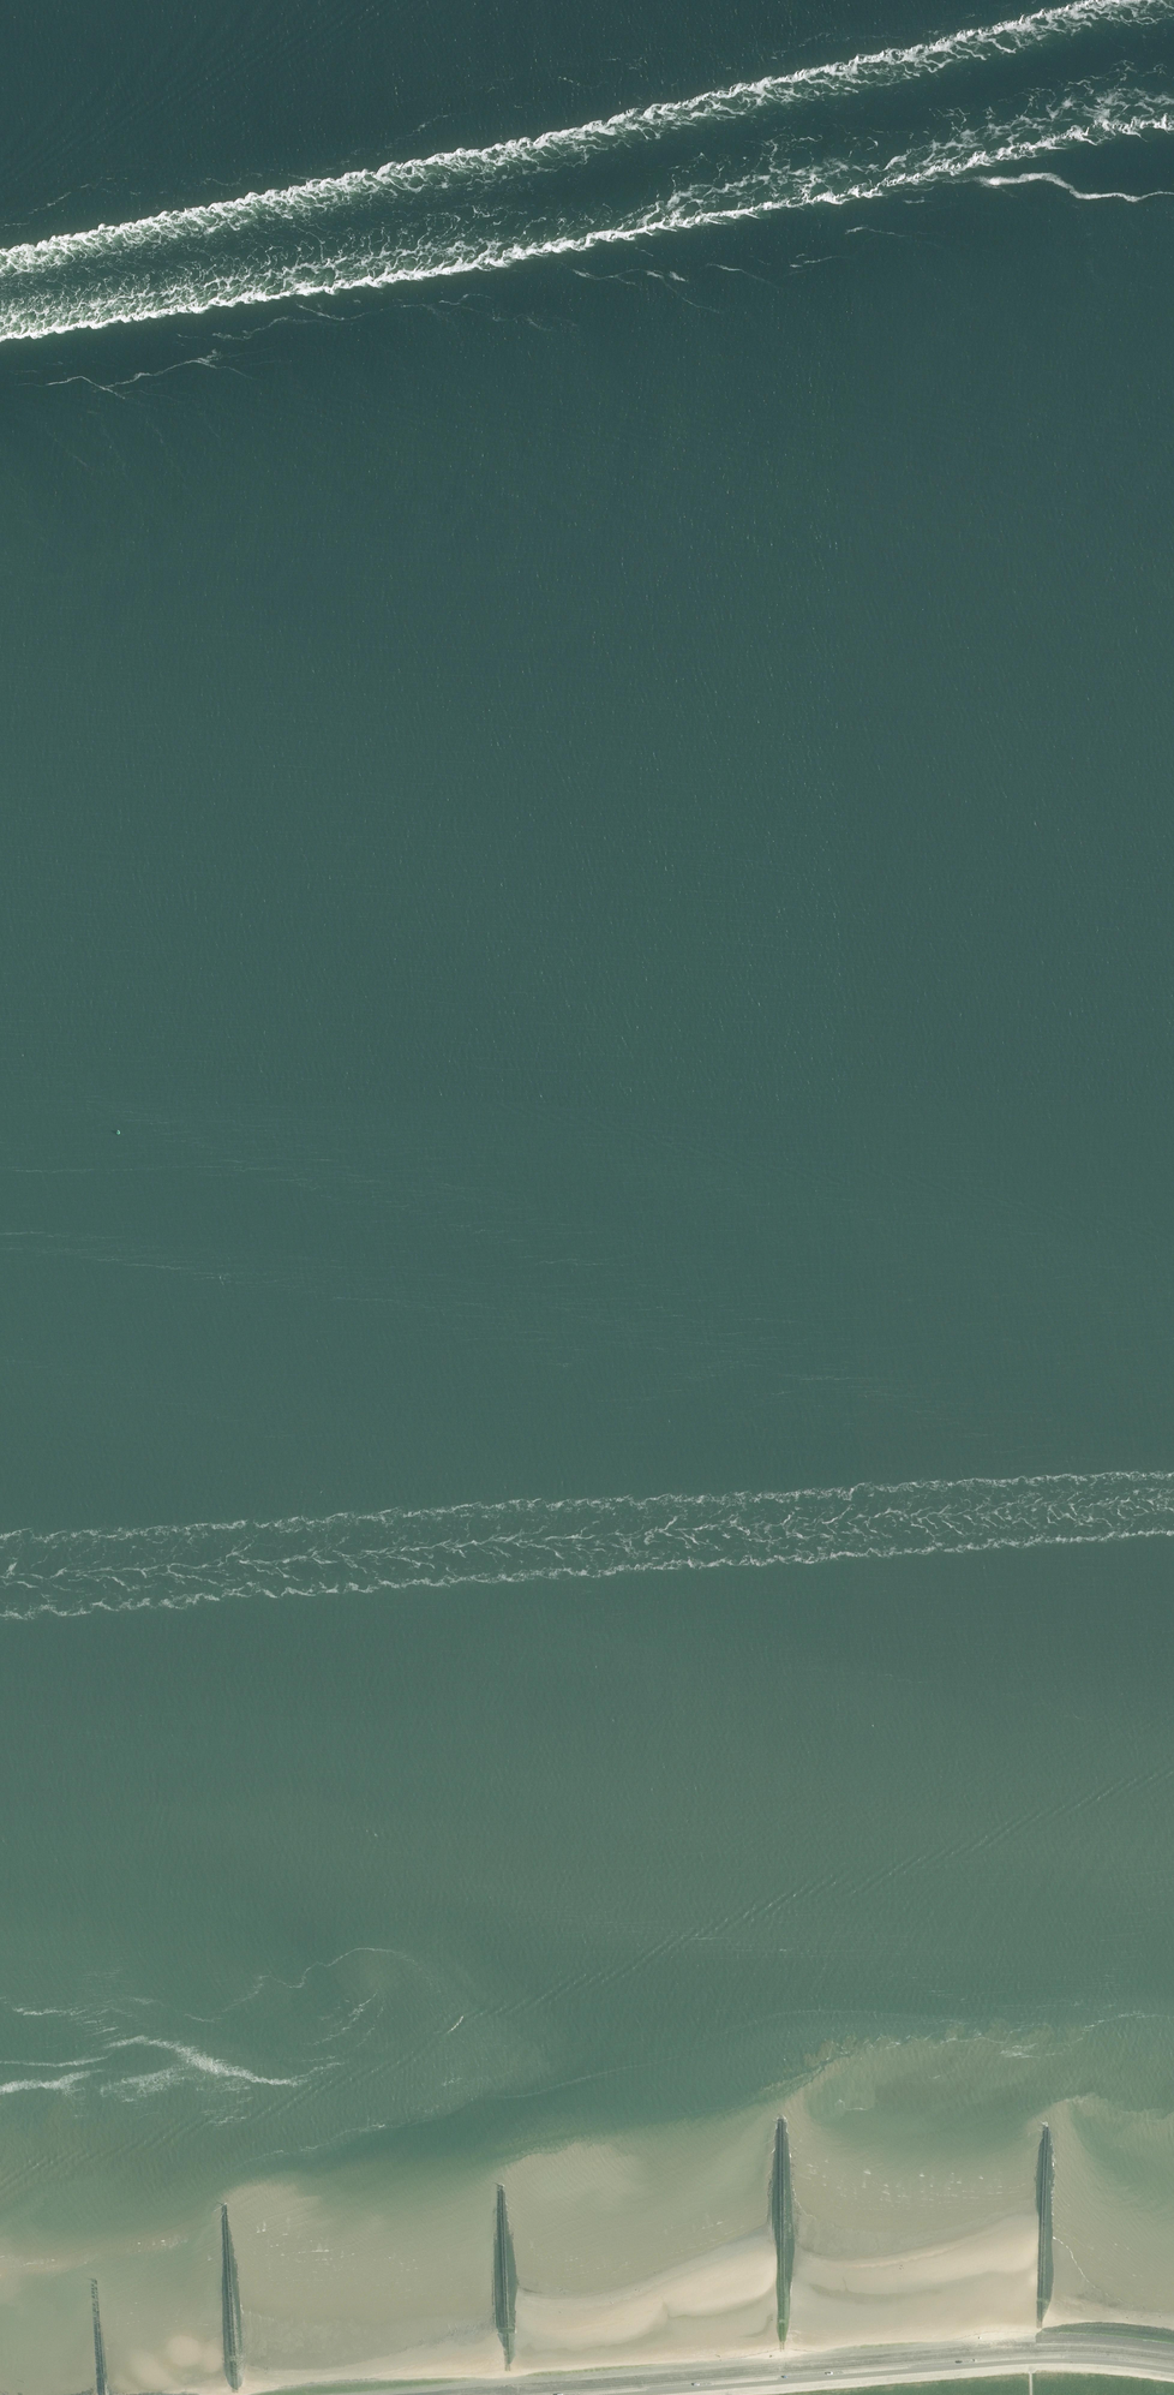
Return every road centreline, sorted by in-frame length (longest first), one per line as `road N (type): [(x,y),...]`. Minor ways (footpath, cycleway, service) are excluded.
road 1 (unclassified): [(631,2394),(1029,2362),(1173,2371)]

